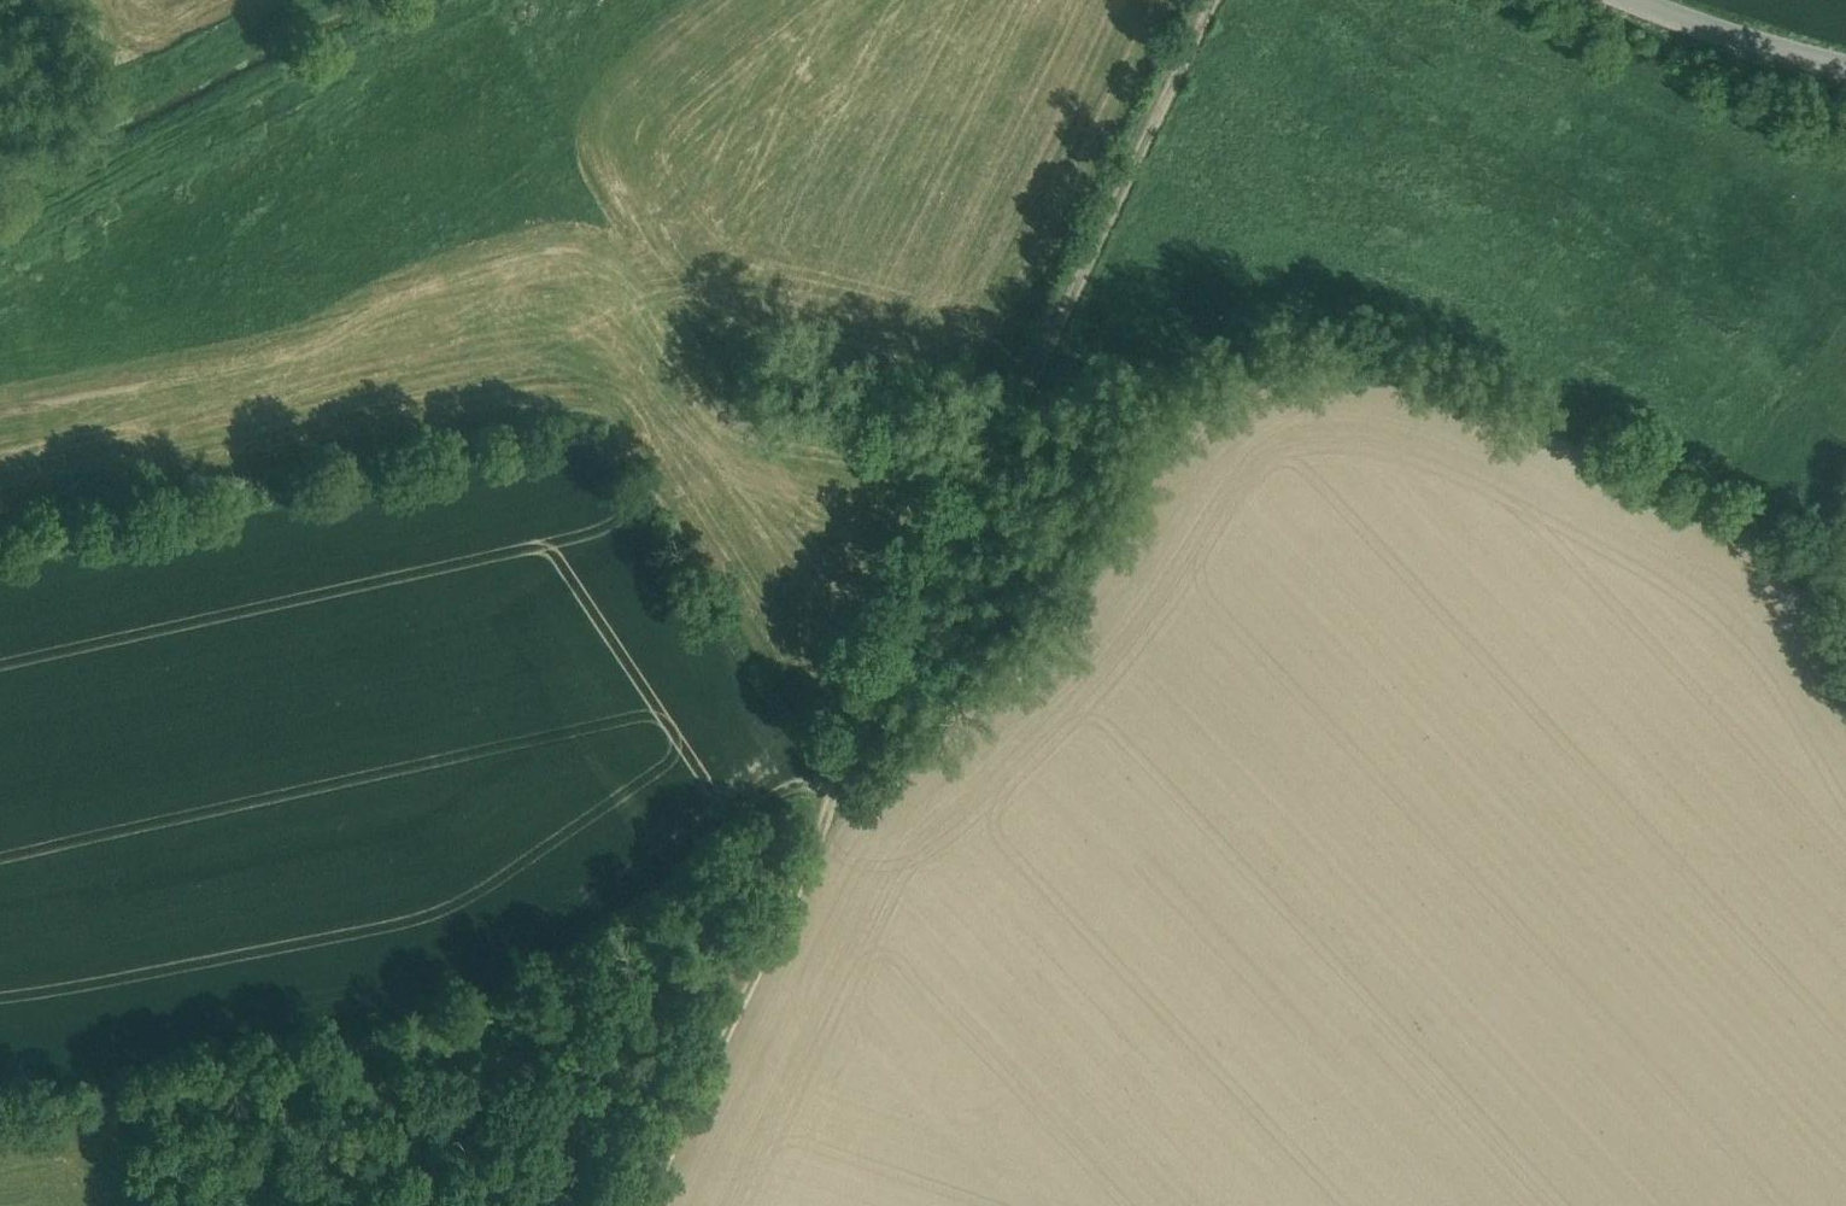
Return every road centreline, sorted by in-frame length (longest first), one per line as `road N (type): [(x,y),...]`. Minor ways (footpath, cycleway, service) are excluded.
road 1 (track): [(639,1205),(823,818),(868,696),(1196,0)]
road 2 (tertiary): [(1845,64),(1636,0)]

